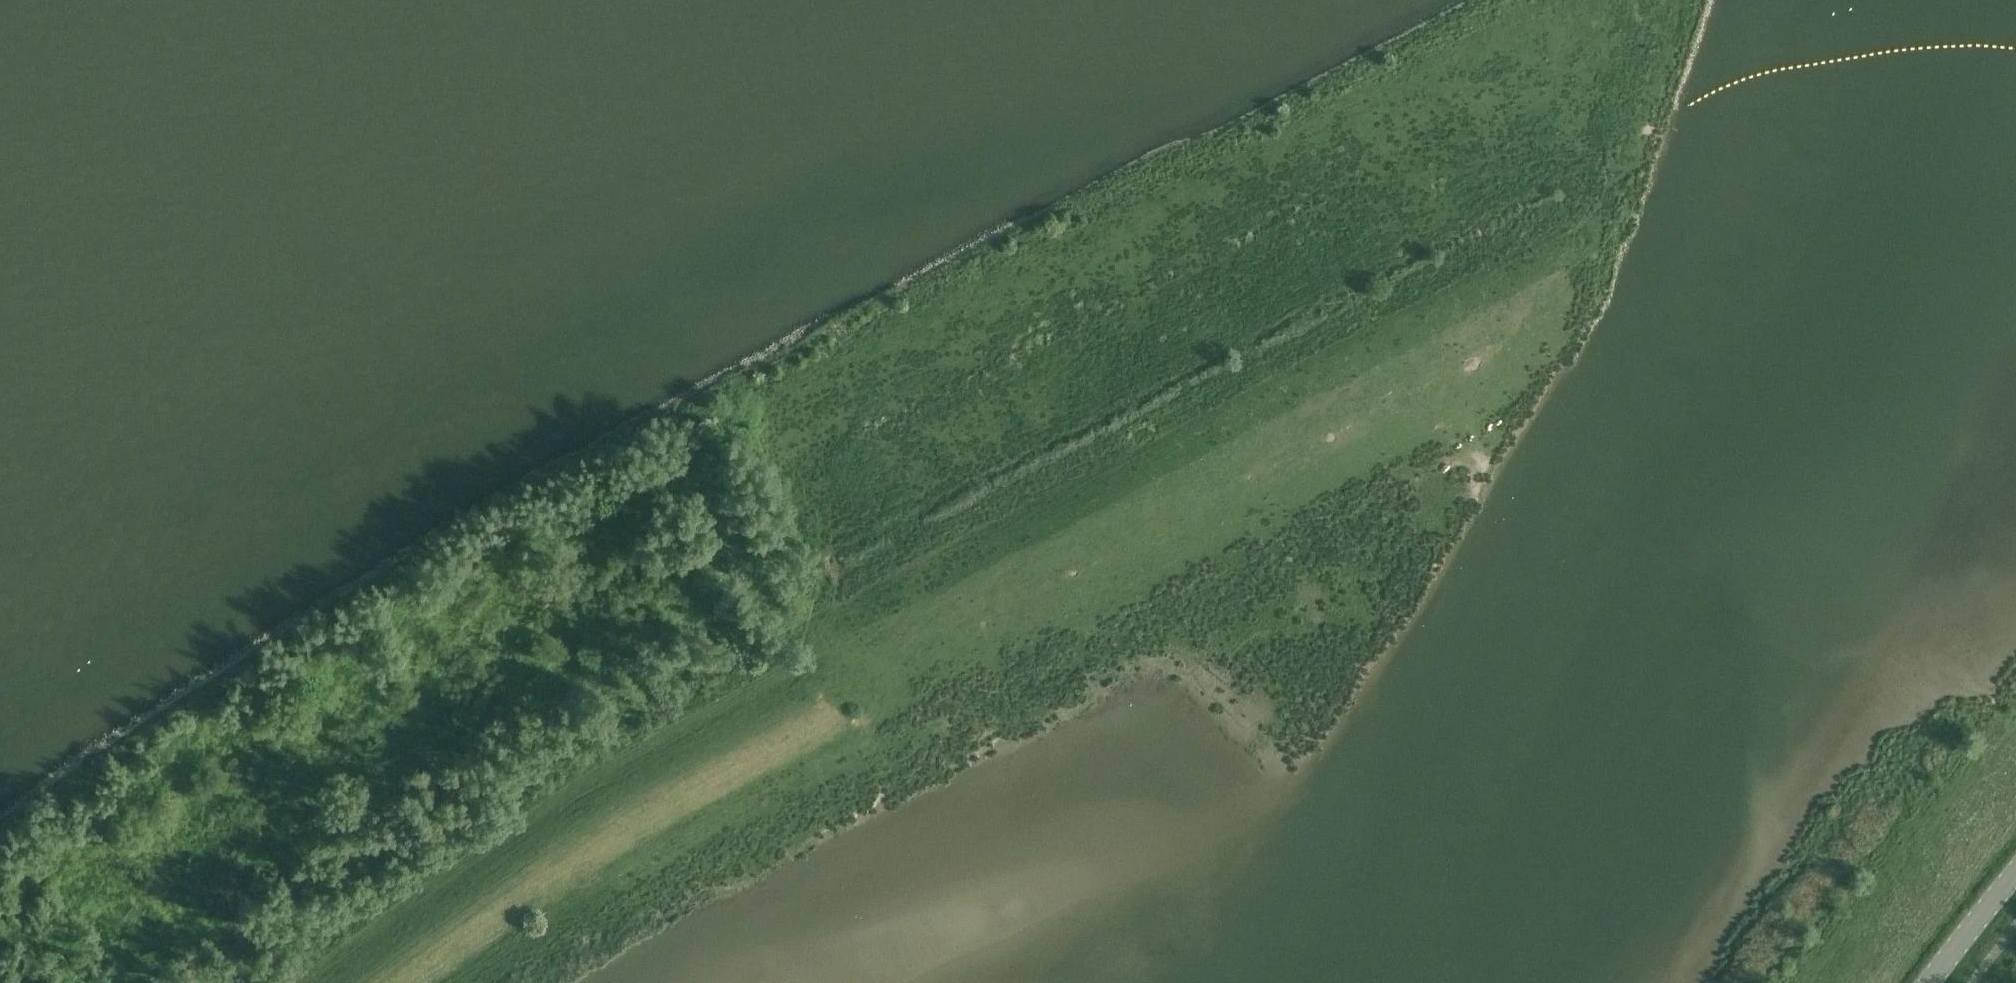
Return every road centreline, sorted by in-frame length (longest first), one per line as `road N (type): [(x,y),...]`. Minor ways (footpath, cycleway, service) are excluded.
road 1 (secondary): [(1931,982),(2015,869)]

